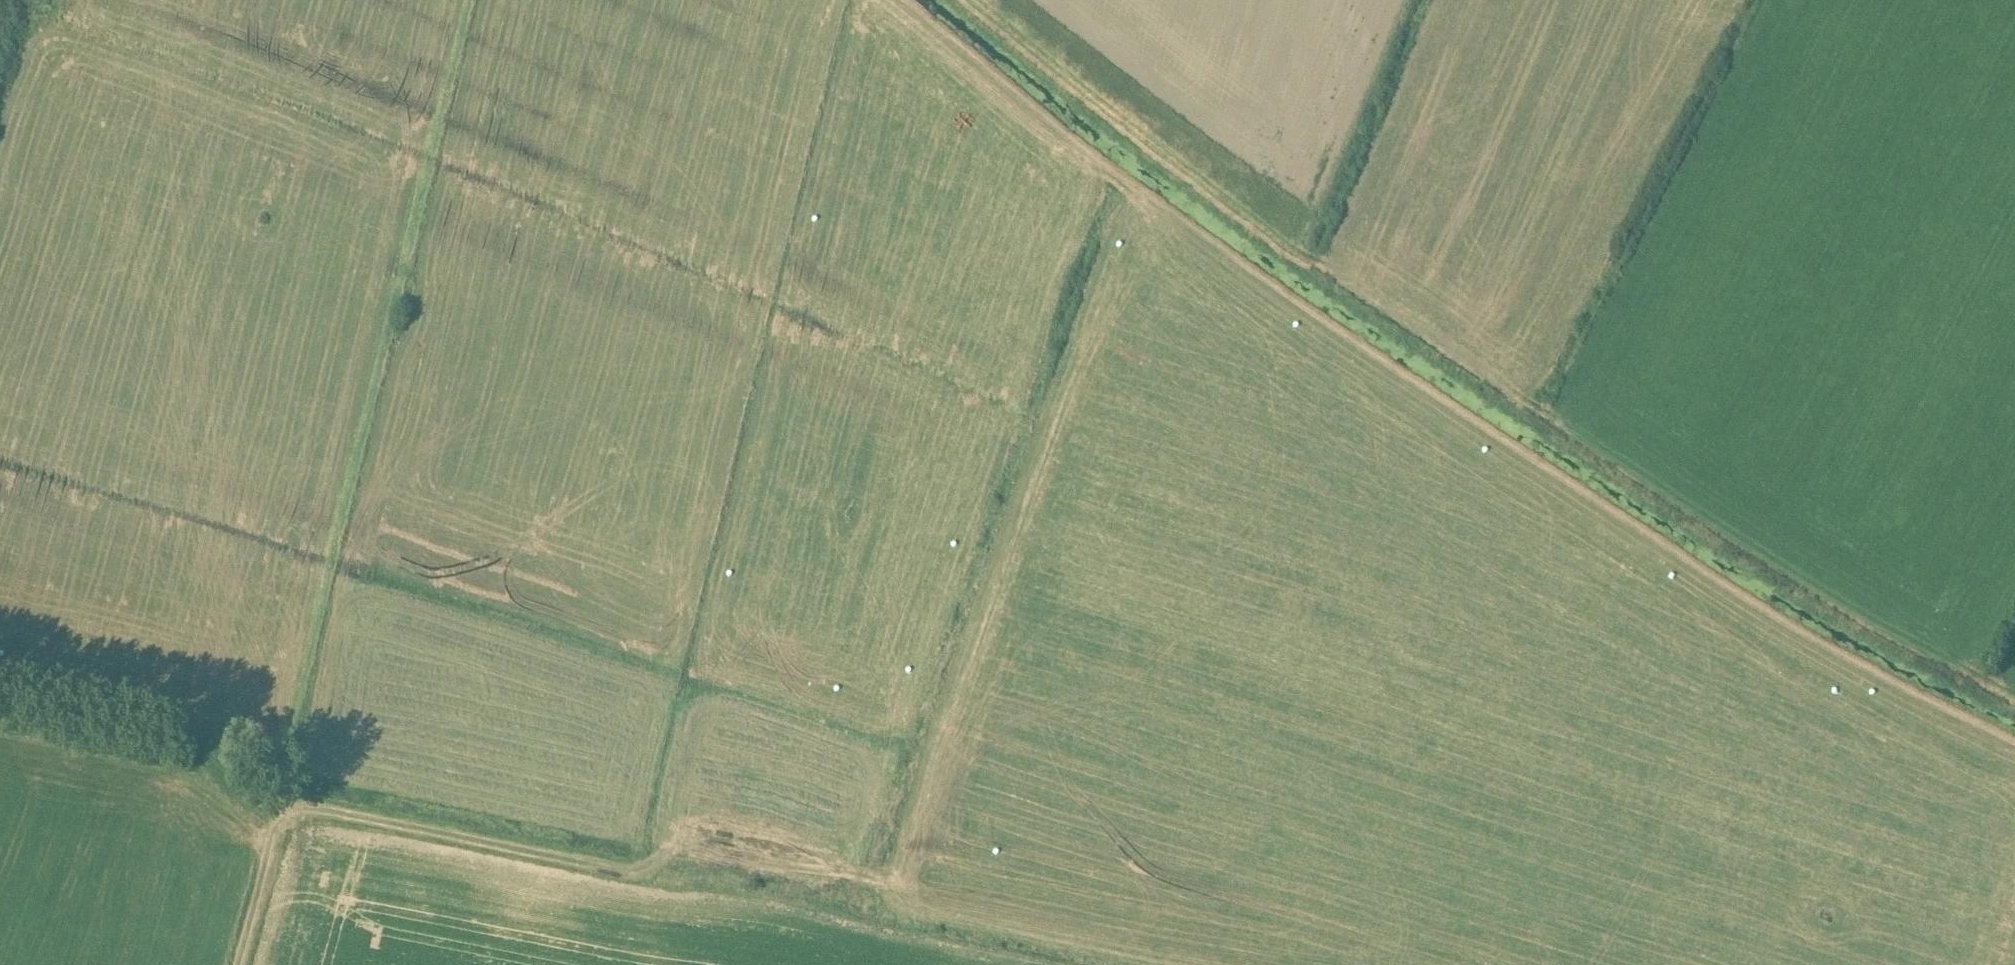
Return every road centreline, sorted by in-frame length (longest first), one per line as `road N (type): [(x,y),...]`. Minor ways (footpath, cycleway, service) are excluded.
road 1 (track): [(277,811),(304,802),(644,874),(661,864)]
road 2 (track): [(277,811),(236,964)]

